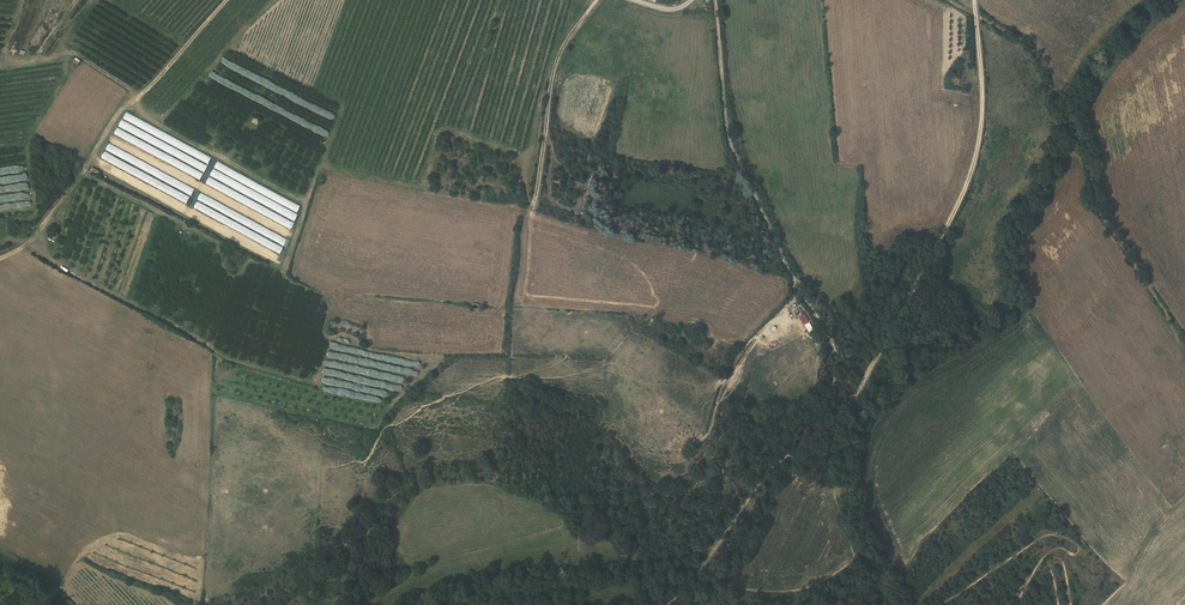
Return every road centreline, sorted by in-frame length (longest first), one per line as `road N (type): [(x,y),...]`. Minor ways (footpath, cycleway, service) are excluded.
road 1 (track): [(786,454),(858,391),(962,192),(980,125),(976,12)]
road 2 (track): [(715,0),(728,135),(833,349),(831,386),(788,434),(786,454)]
road 3 (track): [(1059,604),(1038,540),(1044,530),(1101,572),(1096,579),(1071,553),(1062,554),(1071,604)]
road 4 (track): [(951,604),(946,601),(1030,549),(1041,563),(1016,604)]

